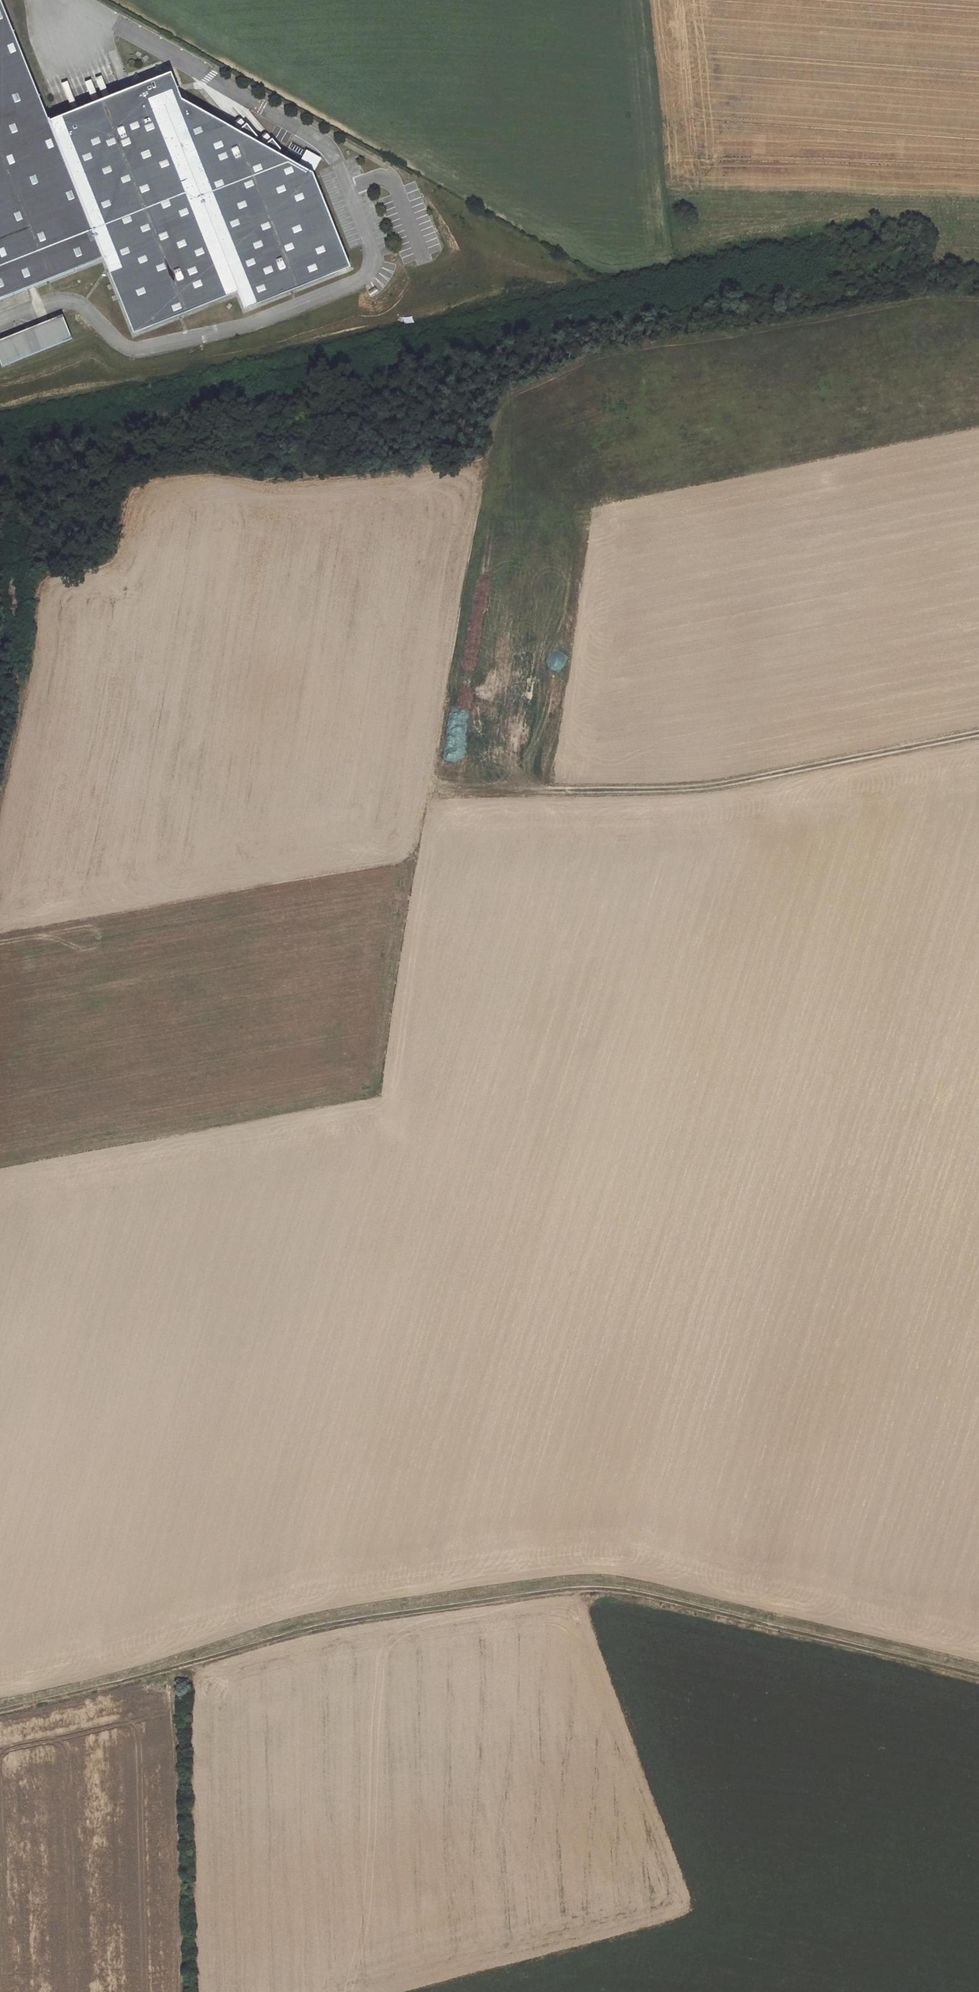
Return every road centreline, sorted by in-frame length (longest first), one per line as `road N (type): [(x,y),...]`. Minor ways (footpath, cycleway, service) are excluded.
road 1 (track): [(0,1710),(327,1624),(561,1589),(610,1589),(978,1677)]
road 2 (track): [(978,735),(706,787),(543,790)]
road 3 (track): [(0,805),(25,684)]

